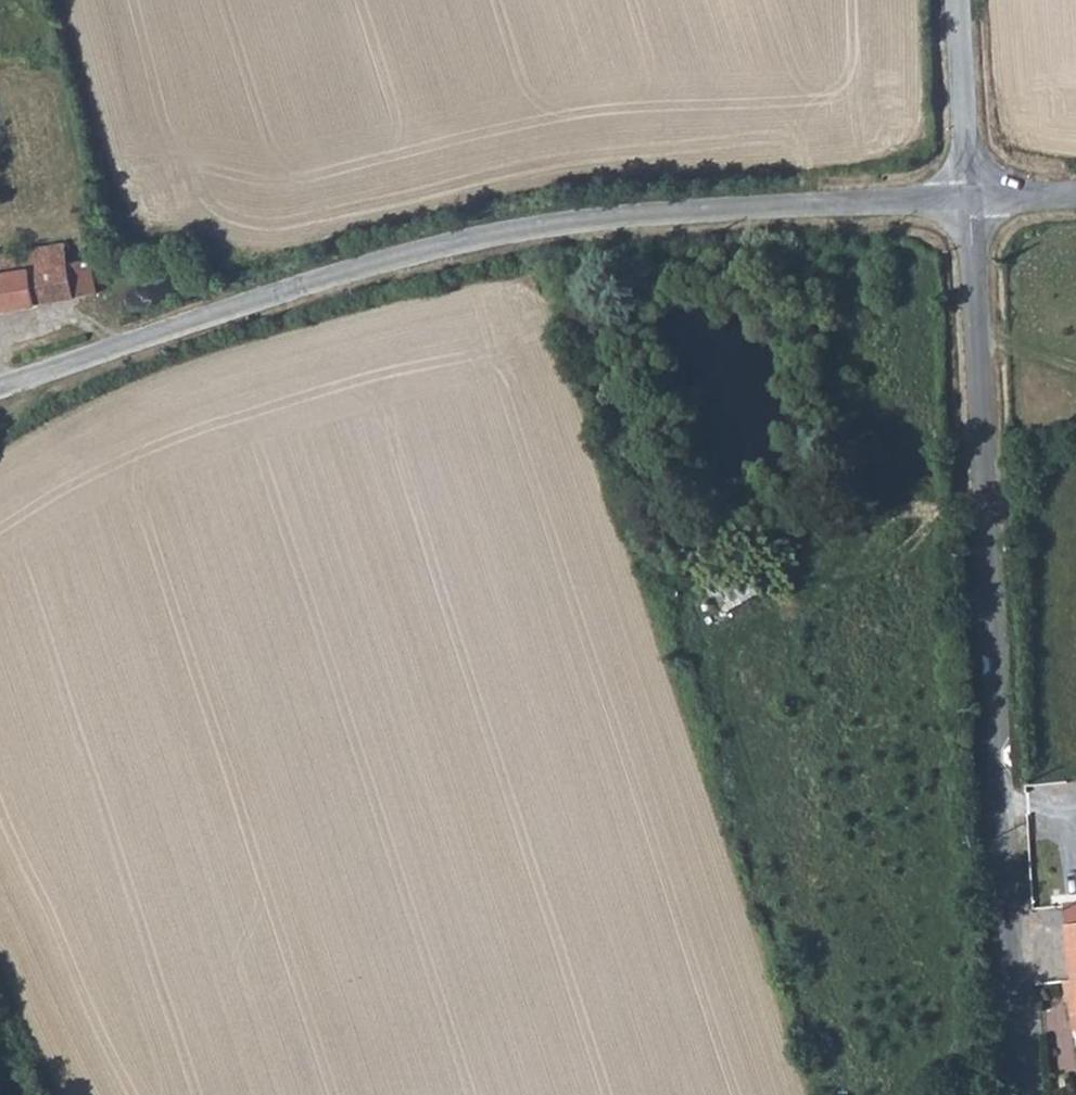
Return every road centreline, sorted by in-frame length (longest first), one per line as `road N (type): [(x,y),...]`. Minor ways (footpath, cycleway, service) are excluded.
road 1 (unclassified): [(0,388),(244,302),(523,229),(972,195)]
road 2 (unclassified): [(1019,1094),(972,195)]
road 3 (unclassified): [(972,195),(956,0)]

